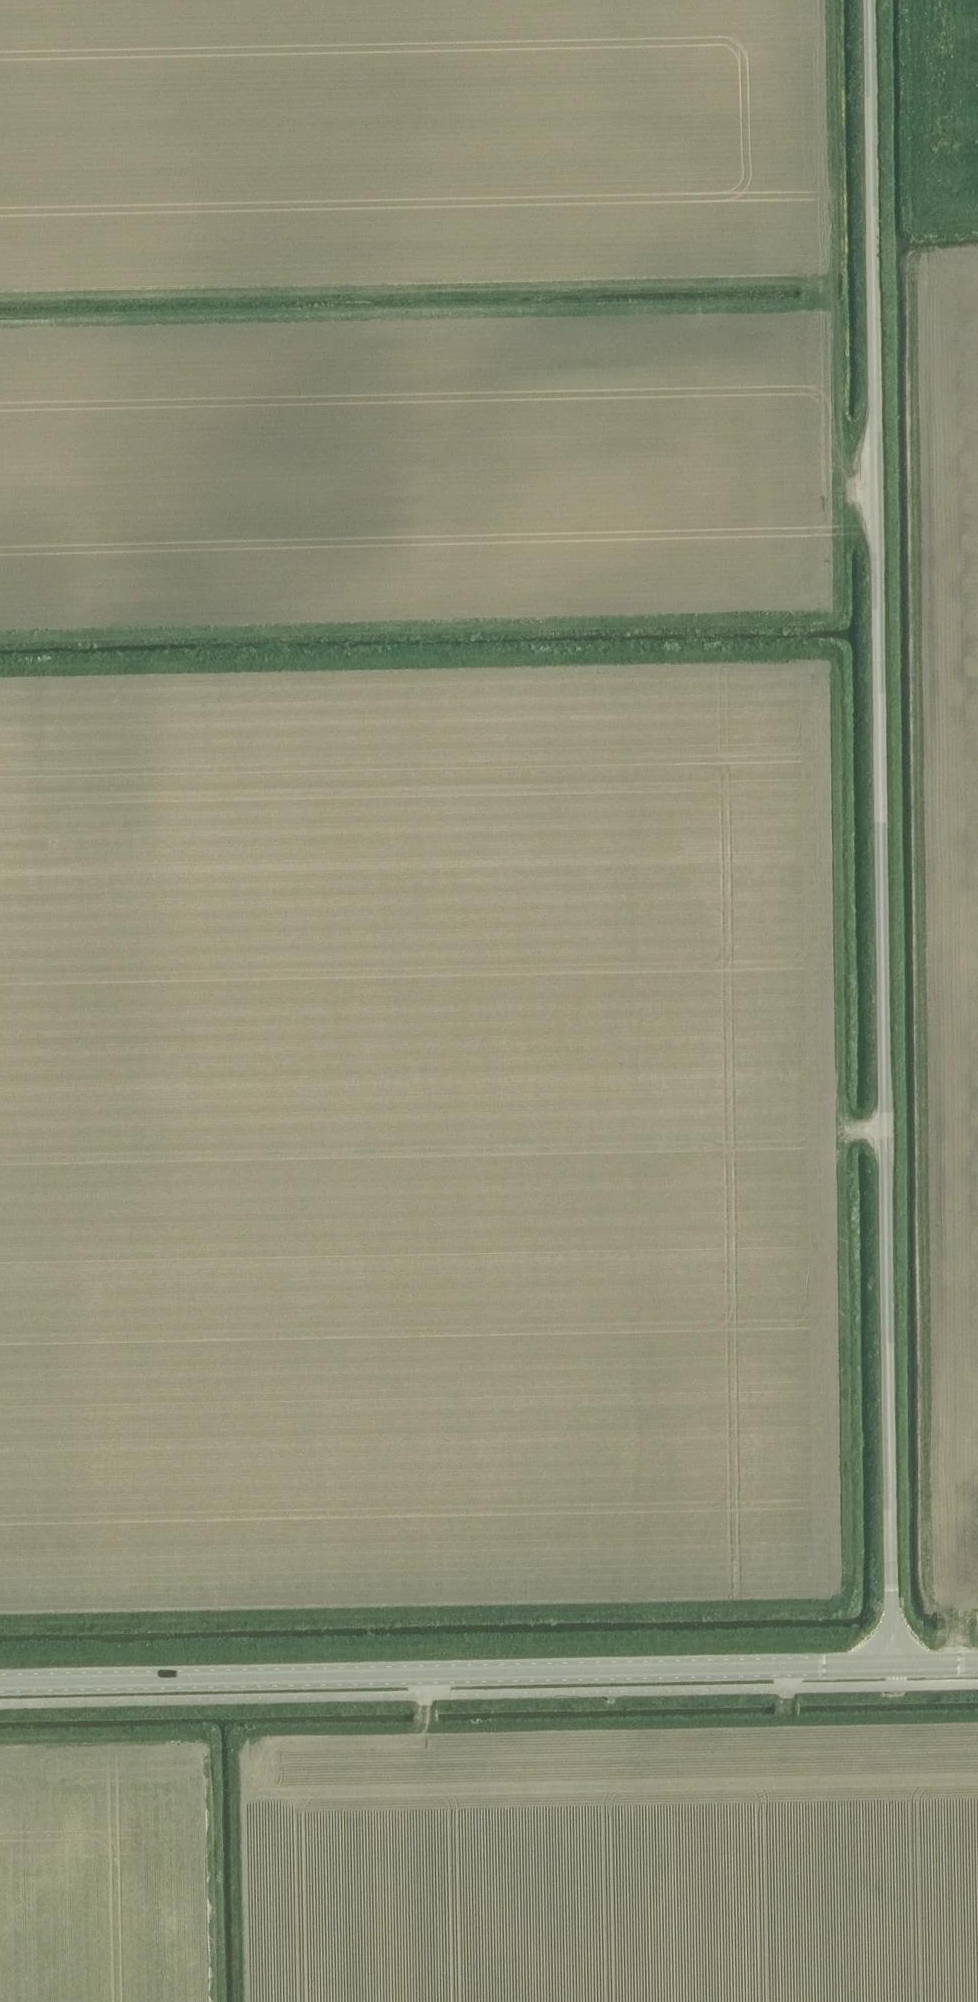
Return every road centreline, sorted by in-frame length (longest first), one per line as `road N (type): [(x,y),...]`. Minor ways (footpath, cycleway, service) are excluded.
road 1 (unclassified): [(892,1665),(870,0)]
road 2 (tertiary): [(892,1665),(0,1684)]

